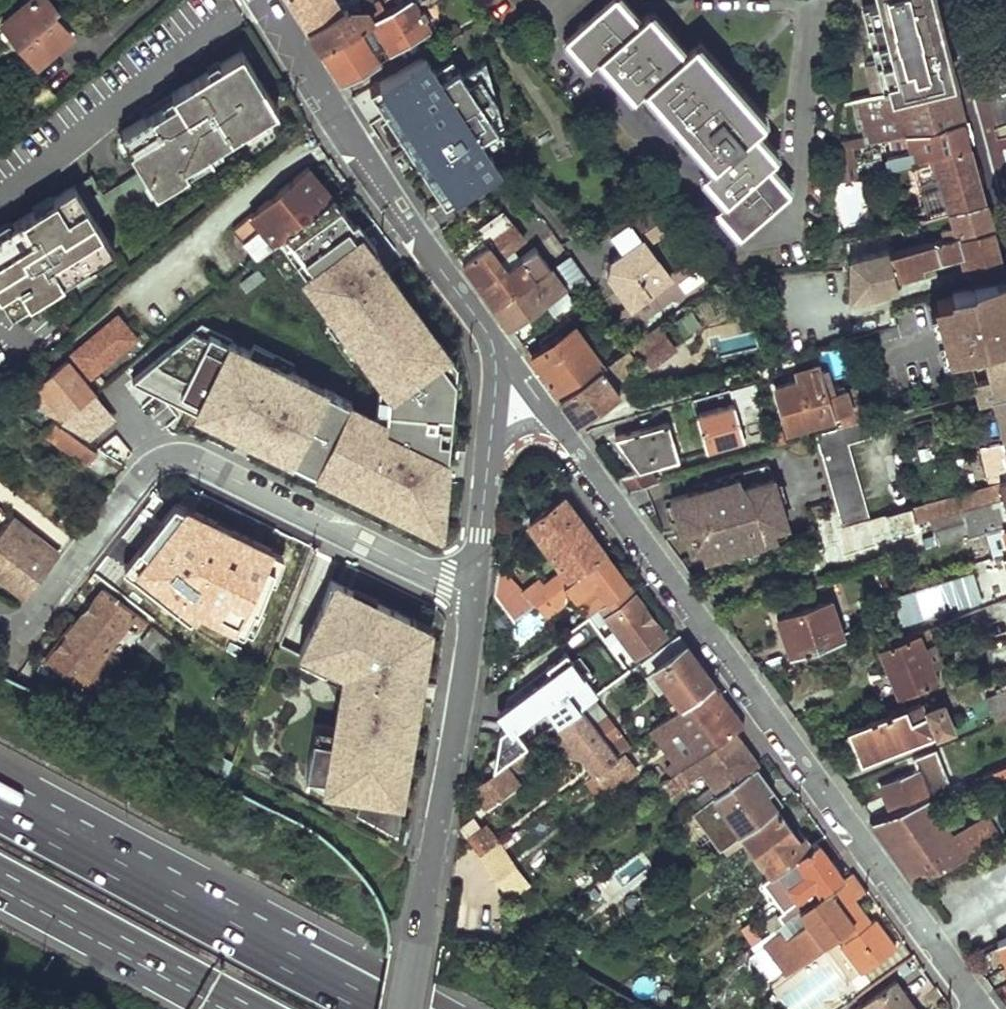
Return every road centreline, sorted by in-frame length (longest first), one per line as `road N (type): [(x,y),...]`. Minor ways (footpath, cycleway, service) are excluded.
road 1 (residential): [(969,1008),(966,987),(557,425)]
road 2 (residential): [(0,625),(37,607),(134,476),(164,452),(187,452),(473,591)]
road 3 (tertiary): [(499,360),(266,0)]
road 4 (tertiary): [(401,1008),(473,591)]
road 5 (motorway): [(307,966),(0,804)]
road 6 (motorway): [(0,875),(251,1008)]
road 7 (motorway): [(454,1008),(380,970),(307,966)]
road 8 (tertiary): [(473,591),(489,453)]

